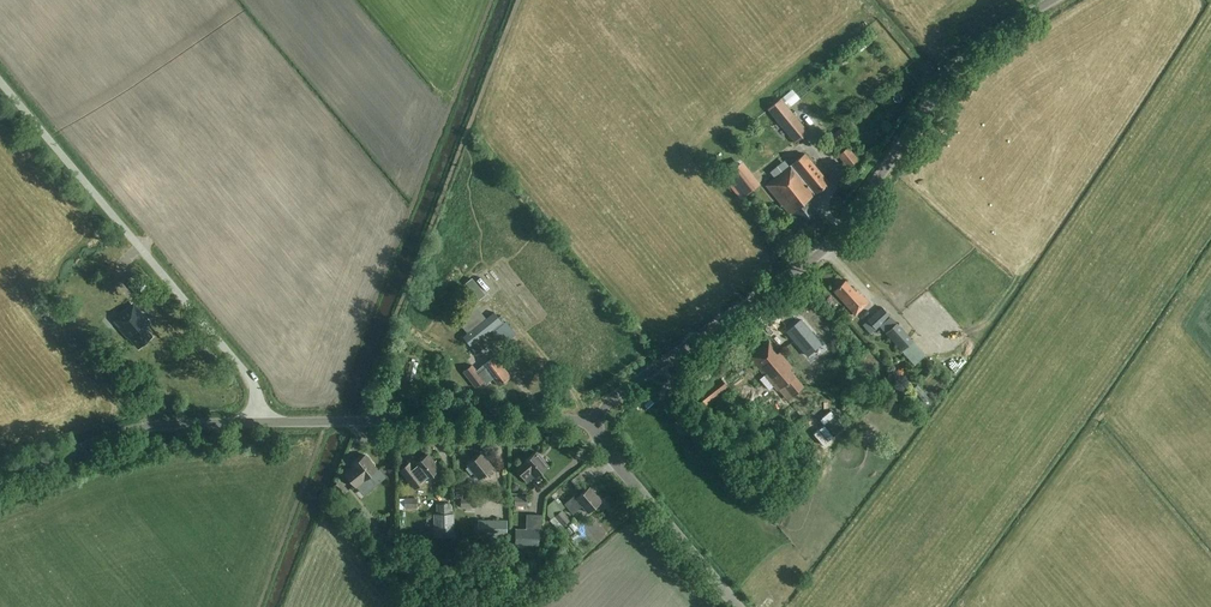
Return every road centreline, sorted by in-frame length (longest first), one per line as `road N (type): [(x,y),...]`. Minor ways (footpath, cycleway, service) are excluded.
road 1 (unclassified): [(598,422),(615,395),(832,243),(958,65),(1053,0)]
road 2 (unclassified): [(259,422),(250,378),(0,81)]
road 3 (unclassified): [(259,422),(598,422)]
road 4 (unclassified): [(0,478),(144,427),(259,422)]
road 5 (unclassified): [(739,606),(606,448),(598,422)]

